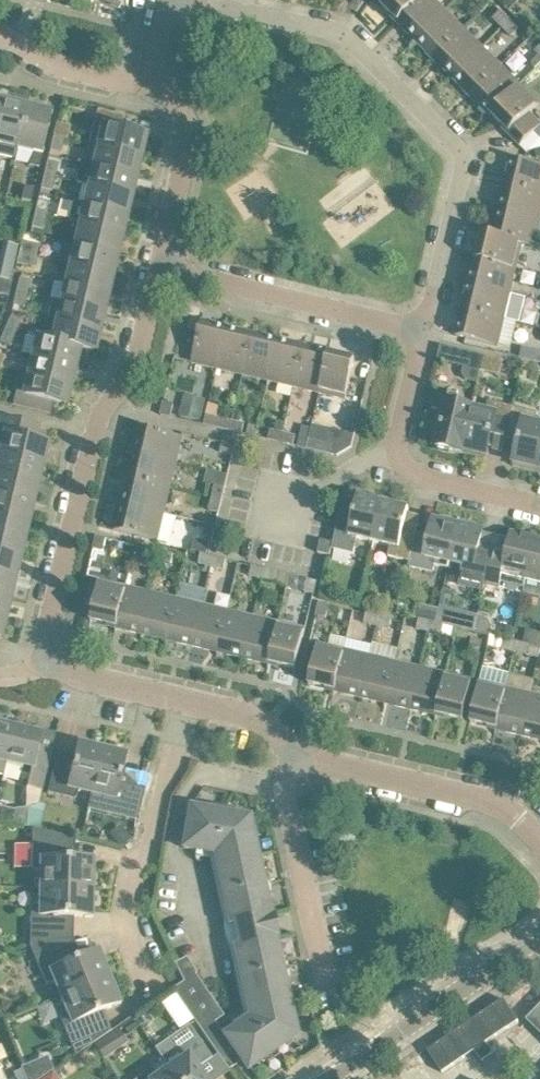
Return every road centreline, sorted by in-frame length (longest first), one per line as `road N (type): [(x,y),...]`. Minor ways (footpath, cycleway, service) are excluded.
road 1 (residential): [(412,326),(448,194),(451,160),(442,131),(322,20),(190,0)]
road 2 (residential): [(44,673),(152,253)]
road 3 (residential): [(539,489),(388,452),(385,427),(412,326)]
road 4 (residential): [(149,981),(128,922),(187,709)]
road 5 (residential): [(412,326),(152,253)]
road 6 (tertiary): [(322,1078),(539,936)]
road 7 (residential): [(298,762),(498,807),(539,841)]
road 8 (residential): [(298,762),(288,800),(331,1007)]
road 9 (residential): [(152,253),(181,113),(163,91),(139,84)]
road 10 (residential): [(44,673),(187,709)]
road 11 (residential): [(0,41),(139,84)]
road 12 (residential): [(187,709),(260,727),(298,762)]

